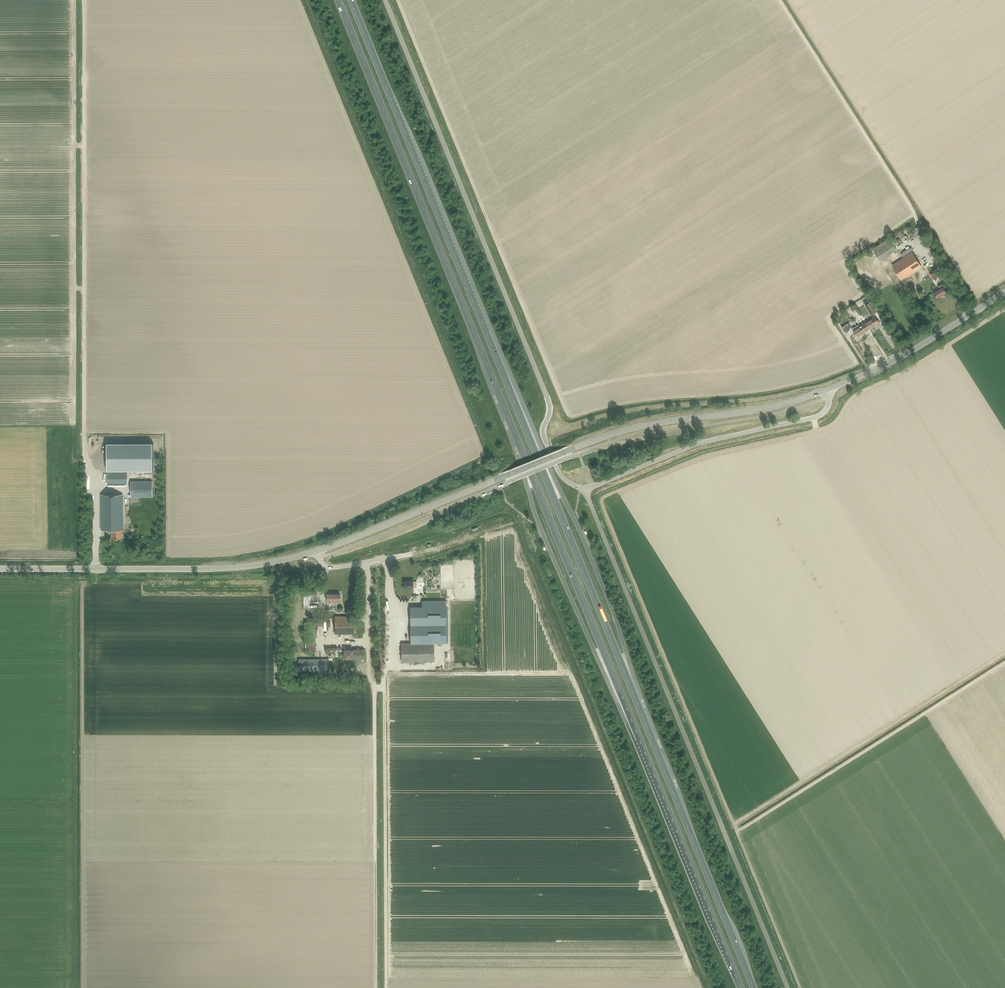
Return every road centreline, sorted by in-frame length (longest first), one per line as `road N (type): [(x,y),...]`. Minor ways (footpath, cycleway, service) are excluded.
road 1 (trunk): [(339,0),(741,987)]
road 2 (trunk): [(753,987),(351,0)]
road 3 (unclassified): [(584,490),(560,474),(549,452),(542,432),(548,399),(385,0)]
road 4 (unclassified): [(788,987),(584,490)]
road 5 (unclassified): [(318,551),(616,432),(826,390)]
road 6 (unclassified): [(0,569),(229,568),(318,551)]
road 7 (unclassified): [(584,490),(702,442),(820,416),(826,390)]
road 8 (unclassified): [(826,390),(904,356),(1004,292)]

